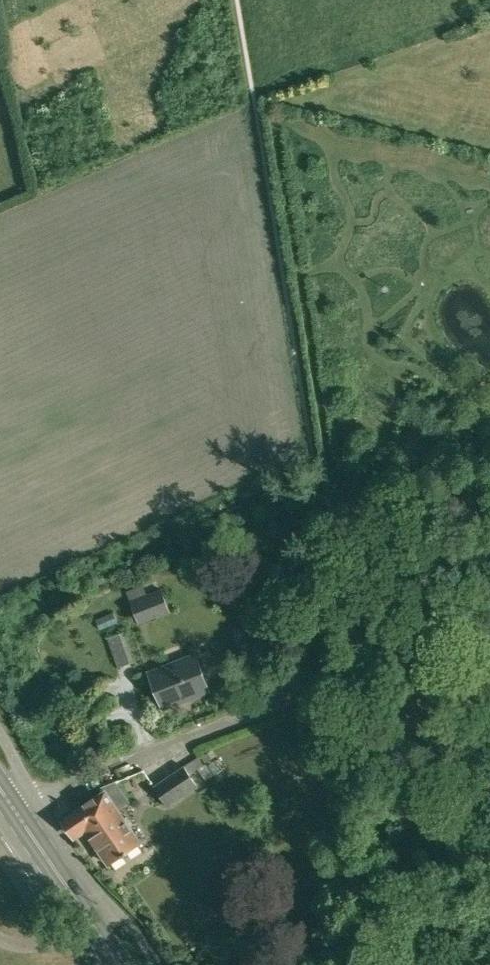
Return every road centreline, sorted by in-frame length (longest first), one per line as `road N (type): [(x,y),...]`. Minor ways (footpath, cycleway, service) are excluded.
road 1 (track): [(350,673),(35,803)]
road 2 (primary): [(120,964),(0,788)]
road 3 (track): [(489,598),(350,673)]

